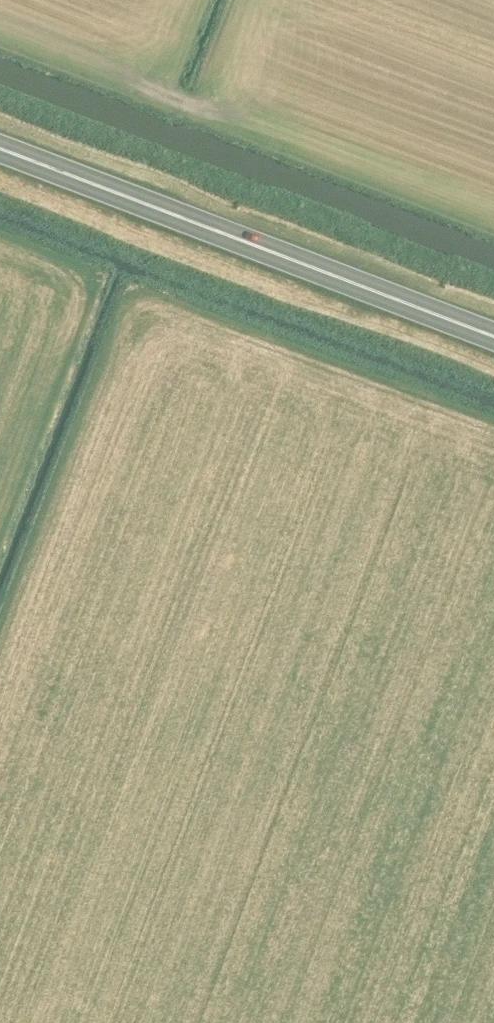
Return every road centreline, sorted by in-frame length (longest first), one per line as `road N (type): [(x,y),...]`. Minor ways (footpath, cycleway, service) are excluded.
road 1 (trunk): [(493,336),(0,148)]

